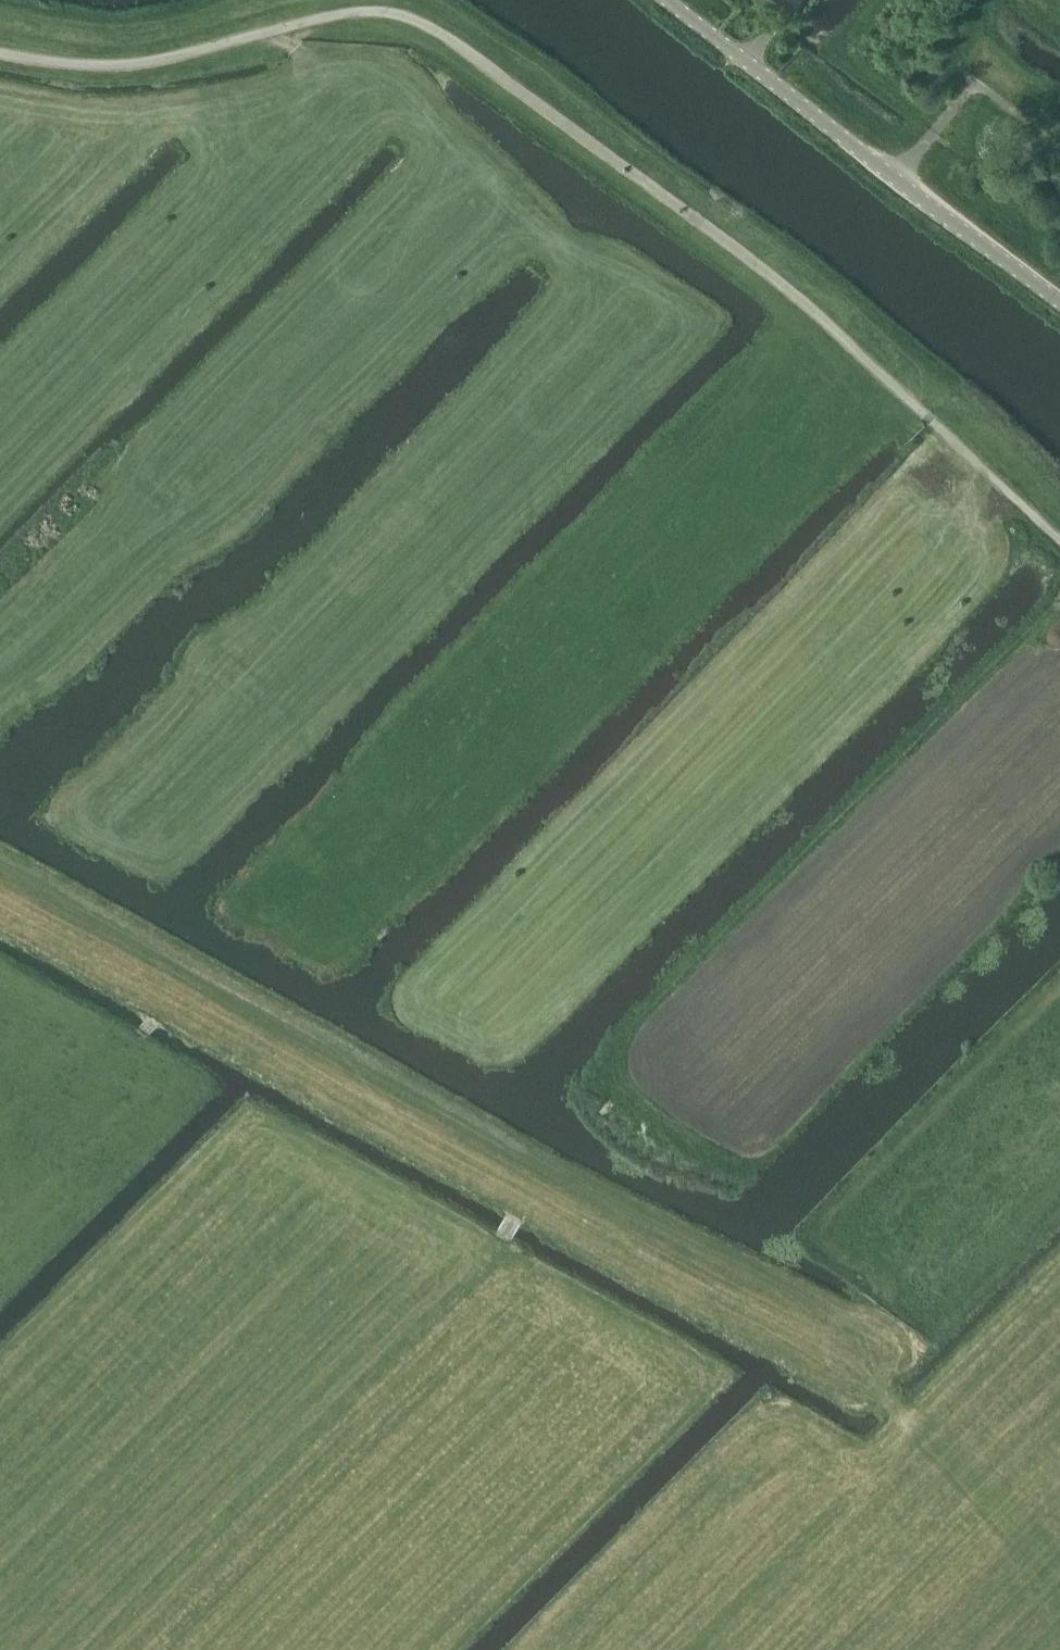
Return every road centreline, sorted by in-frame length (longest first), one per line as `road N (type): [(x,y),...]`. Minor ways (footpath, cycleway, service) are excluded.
road 1 (track): [(1059,1174),(855,1378),(0,882)]
road 2 (unclassified): [(1059,300),(667,0)]

